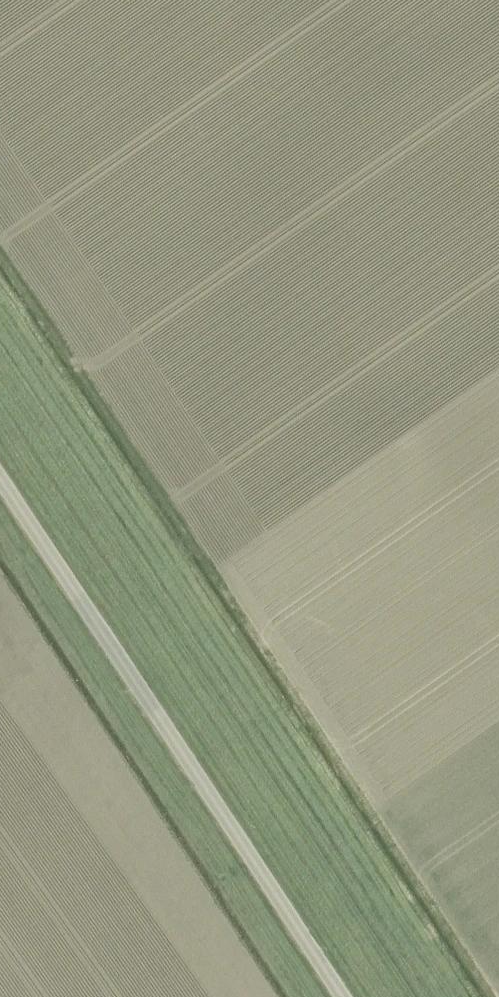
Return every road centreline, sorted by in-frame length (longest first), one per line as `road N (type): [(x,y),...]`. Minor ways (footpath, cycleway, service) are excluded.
road 1 (unclassified): [(342,996),(0,479)]

